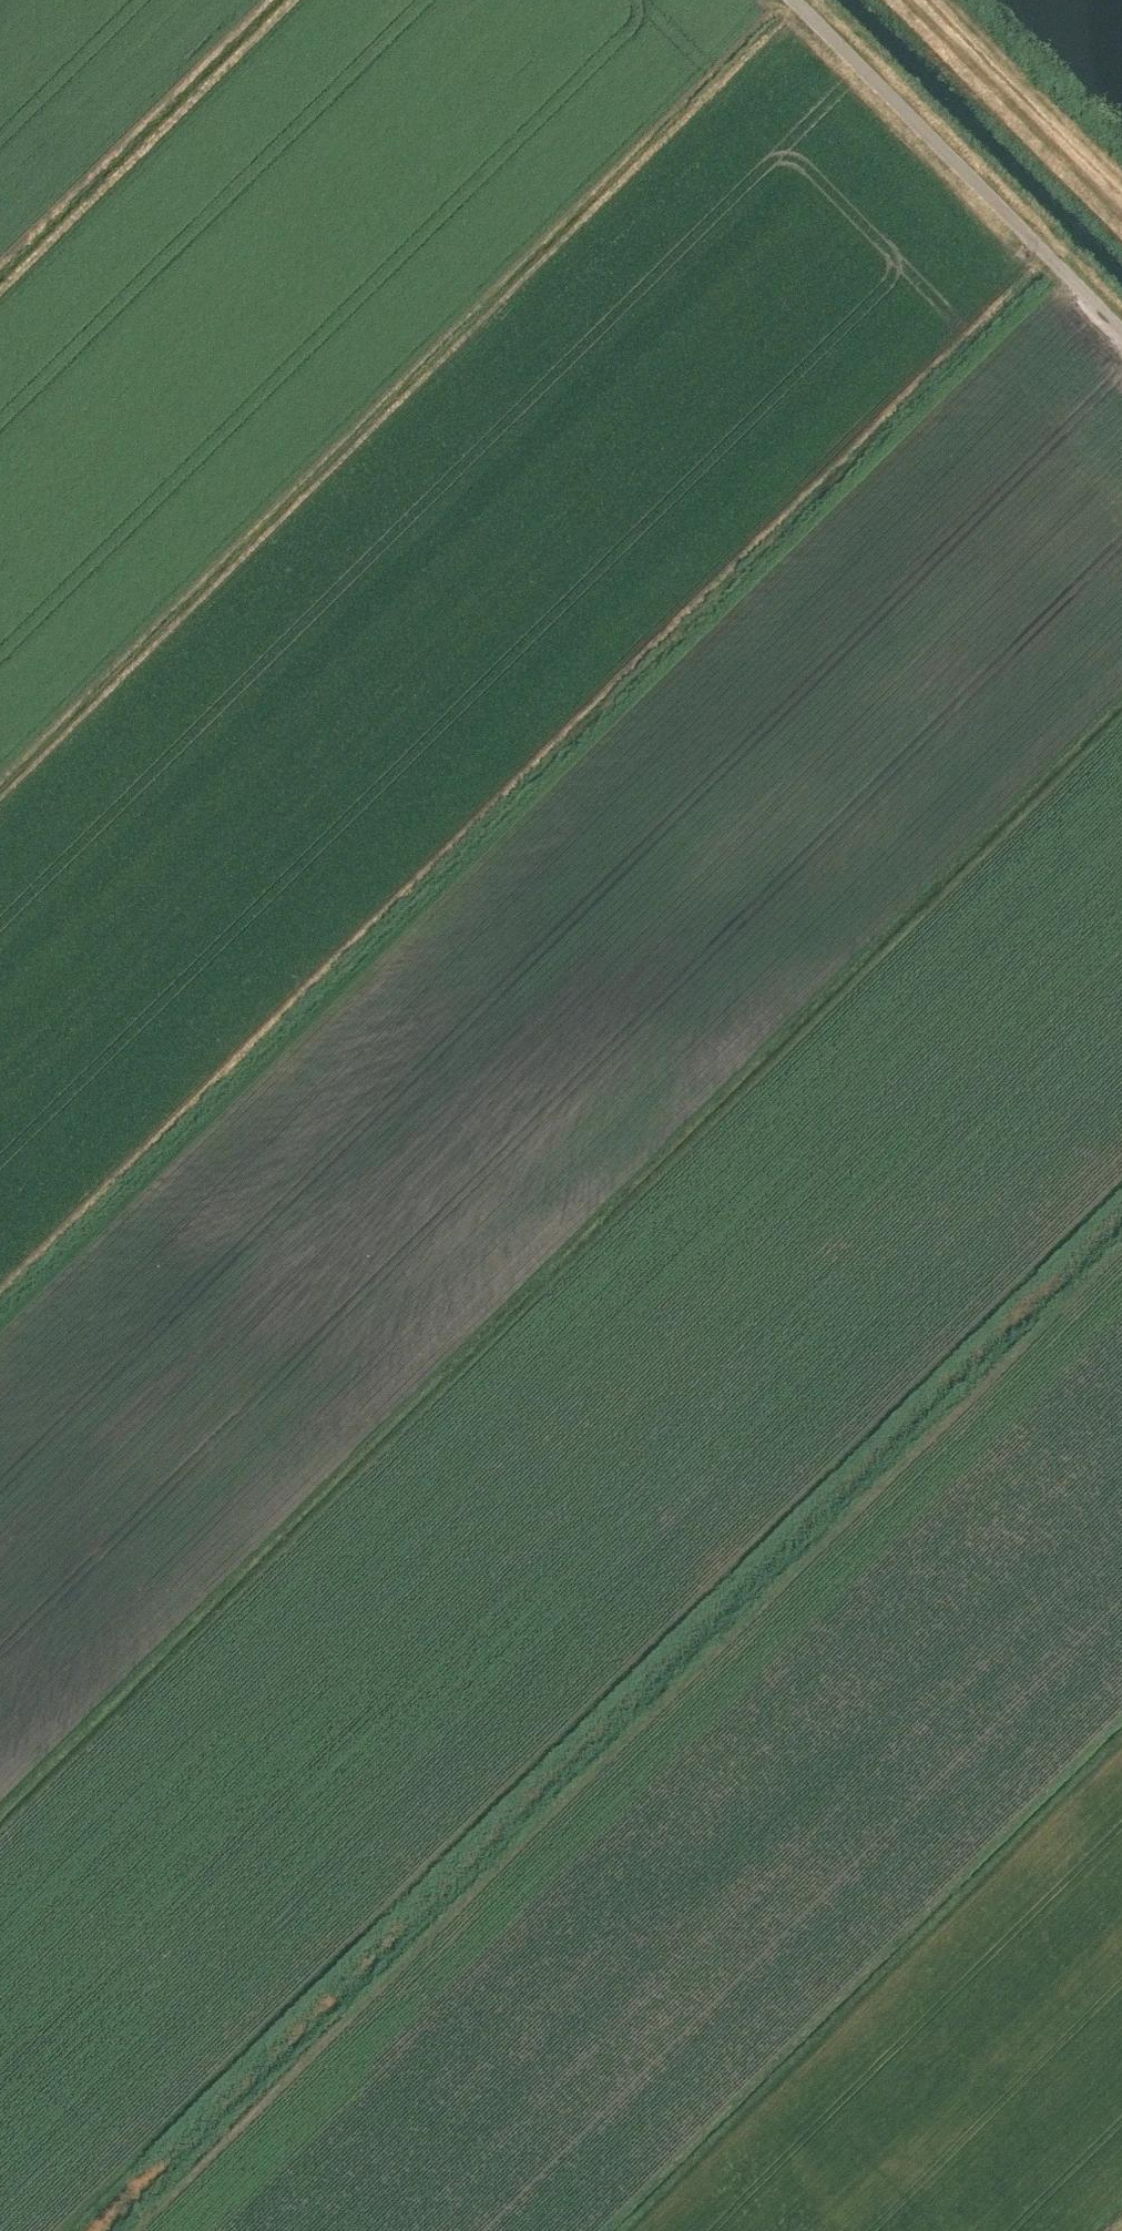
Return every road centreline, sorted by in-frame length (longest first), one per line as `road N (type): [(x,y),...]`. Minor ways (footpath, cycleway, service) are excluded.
road 1 (unclassified): [(1121,322),(800,0)]

